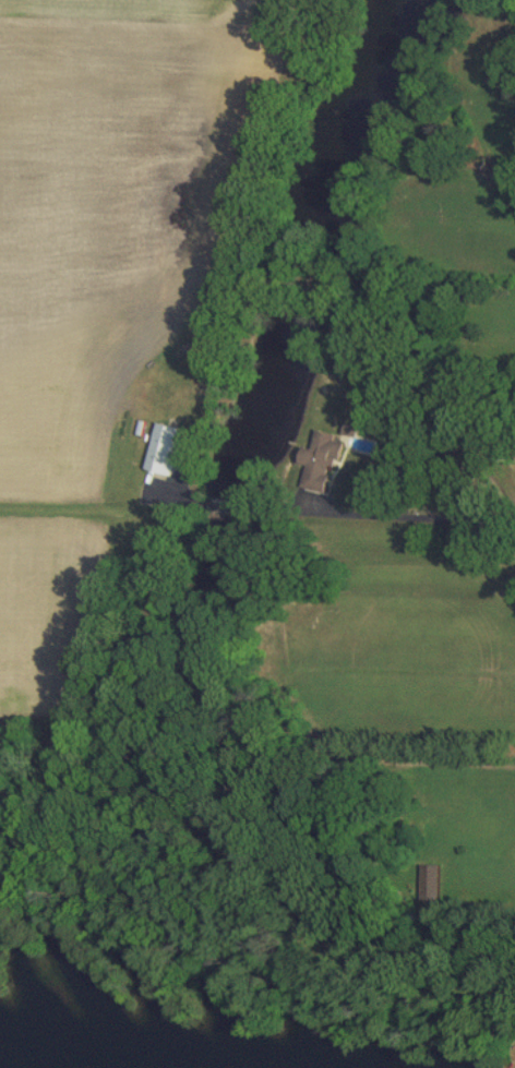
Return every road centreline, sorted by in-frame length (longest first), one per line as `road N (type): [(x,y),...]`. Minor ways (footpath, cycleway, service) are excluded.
road 1 (residential): [(514,515),(149,500)]

